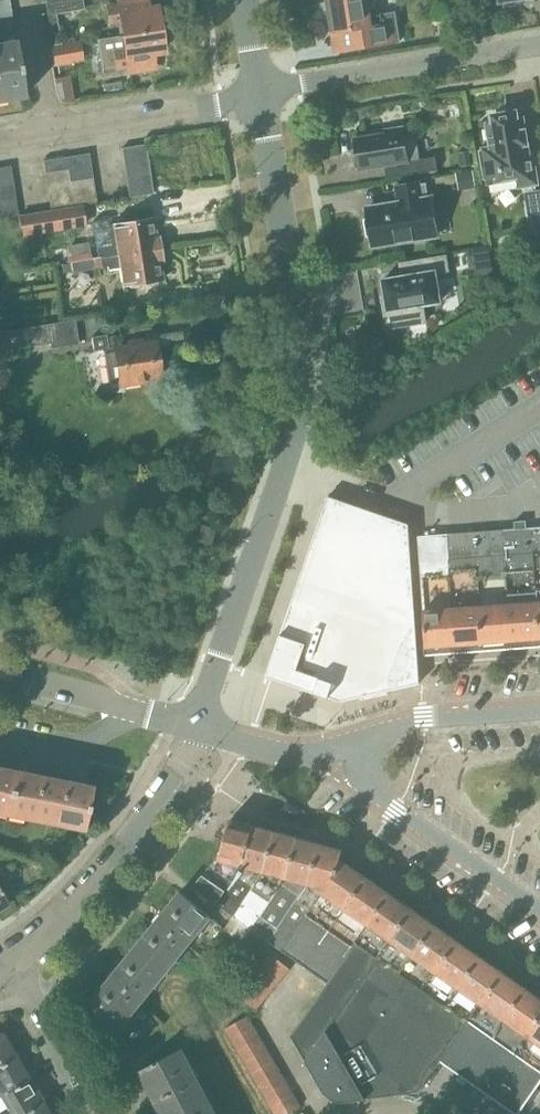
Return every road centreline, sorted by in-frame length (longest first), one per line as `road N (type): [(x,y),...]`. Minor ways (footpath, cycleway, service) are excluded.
road 1 (residential): [(199,730),(296,438),(296,318),(256,92)]
road 2 (residential): [(256,92),(539,44)]
road 3 (unclassified): [(539,910),(371,785),(358,745)]
road 4 (unclassified): [(174,787),(84,898),(15,965)]
road 5 (residential): [(50,129),(256,92)]
road 6 (unclassified): [(358,745),(411,723),(539,711)]
road 7 (residential): [(15,965),(96,1113)]
road 8 (unclassified): [(199,730),(289,756),(358,745)]
road 9 (unclassified): [(0,680),(140,715)]
road 10 (residential): [(50,129),(28,0)]

